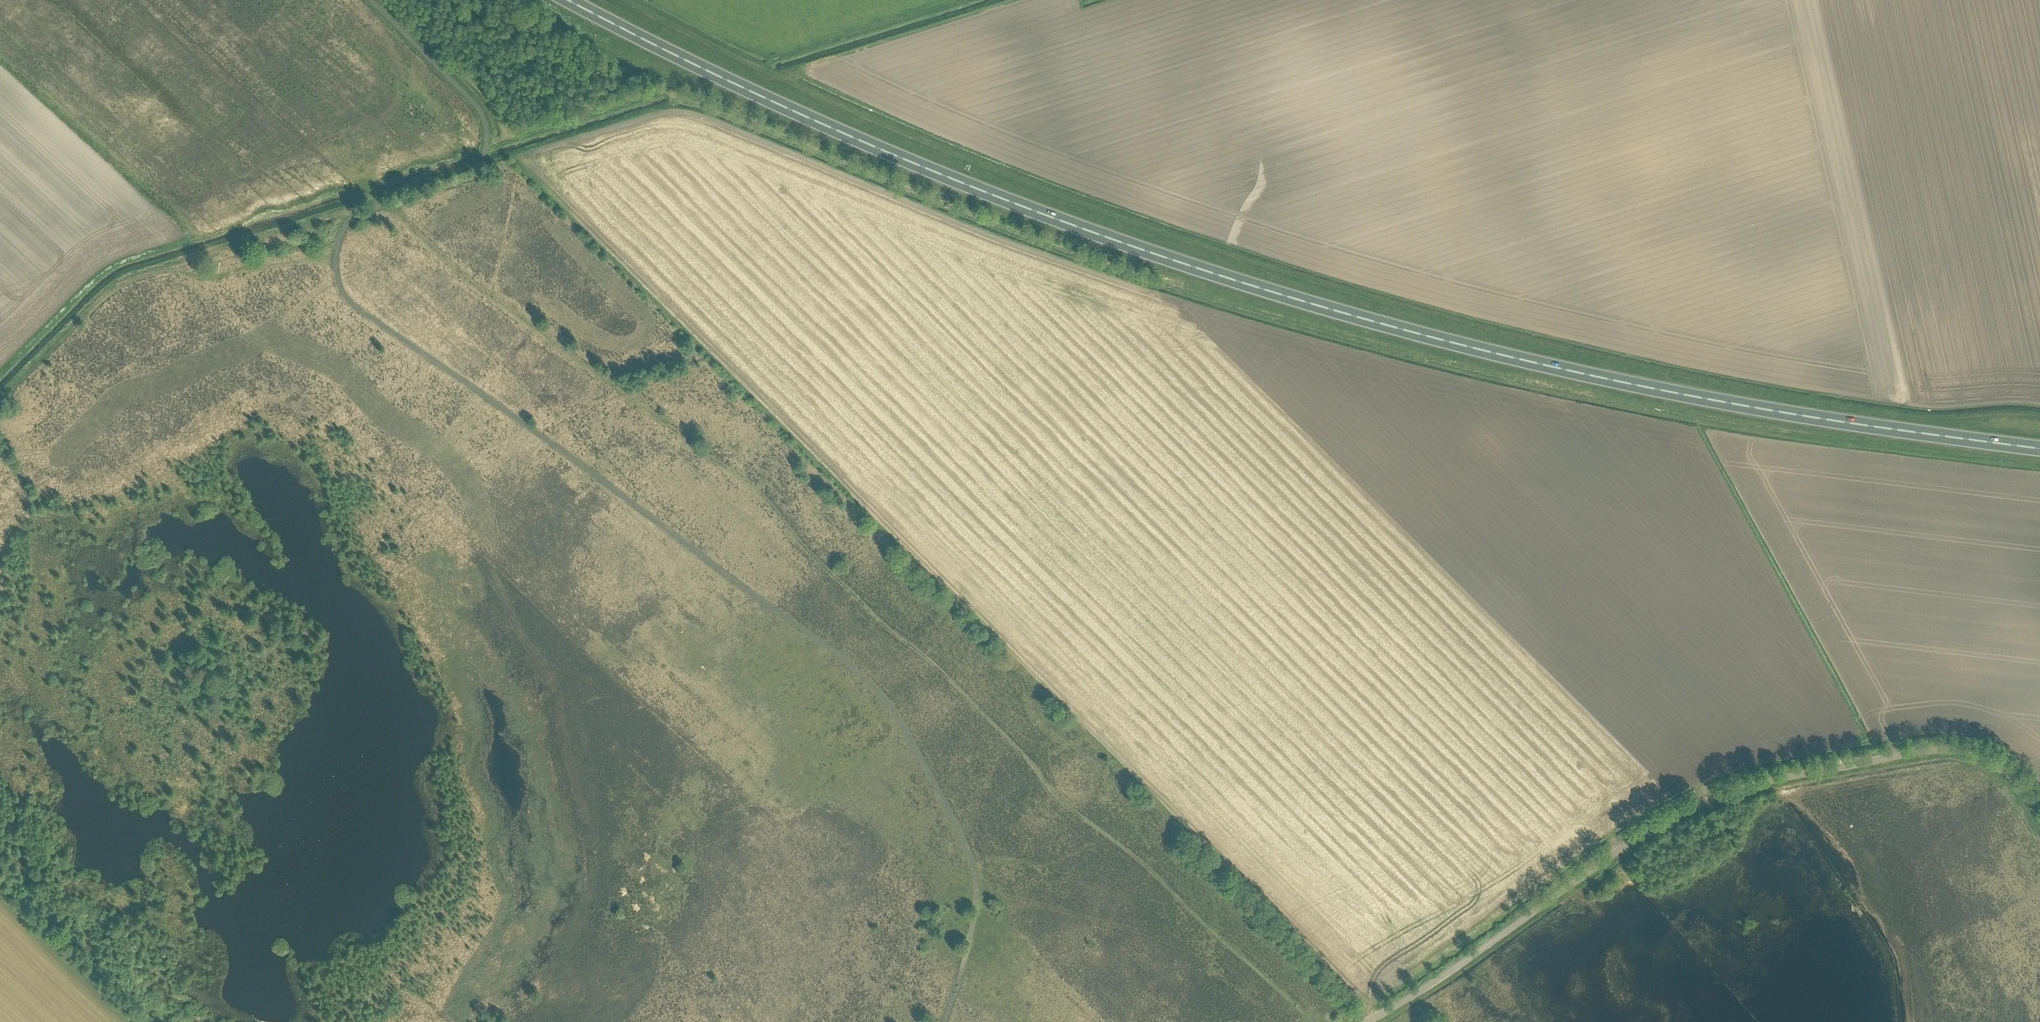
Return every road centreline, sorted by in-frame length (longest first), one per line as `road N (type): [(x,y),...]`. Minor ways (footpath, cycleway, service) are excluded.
road 1 (trunk): [(2039,448),(1608,379),(1226,278),(935,171),(568,0)]
road 2 (track): [(396,202),(426,244),(743,478),(1055,794),(1139,860),(1311,1021)]
road 3 (unclassified): [(1364,1021),(1658,823),(1761,782),(1960,750),(2014,777),(2039,817)]

